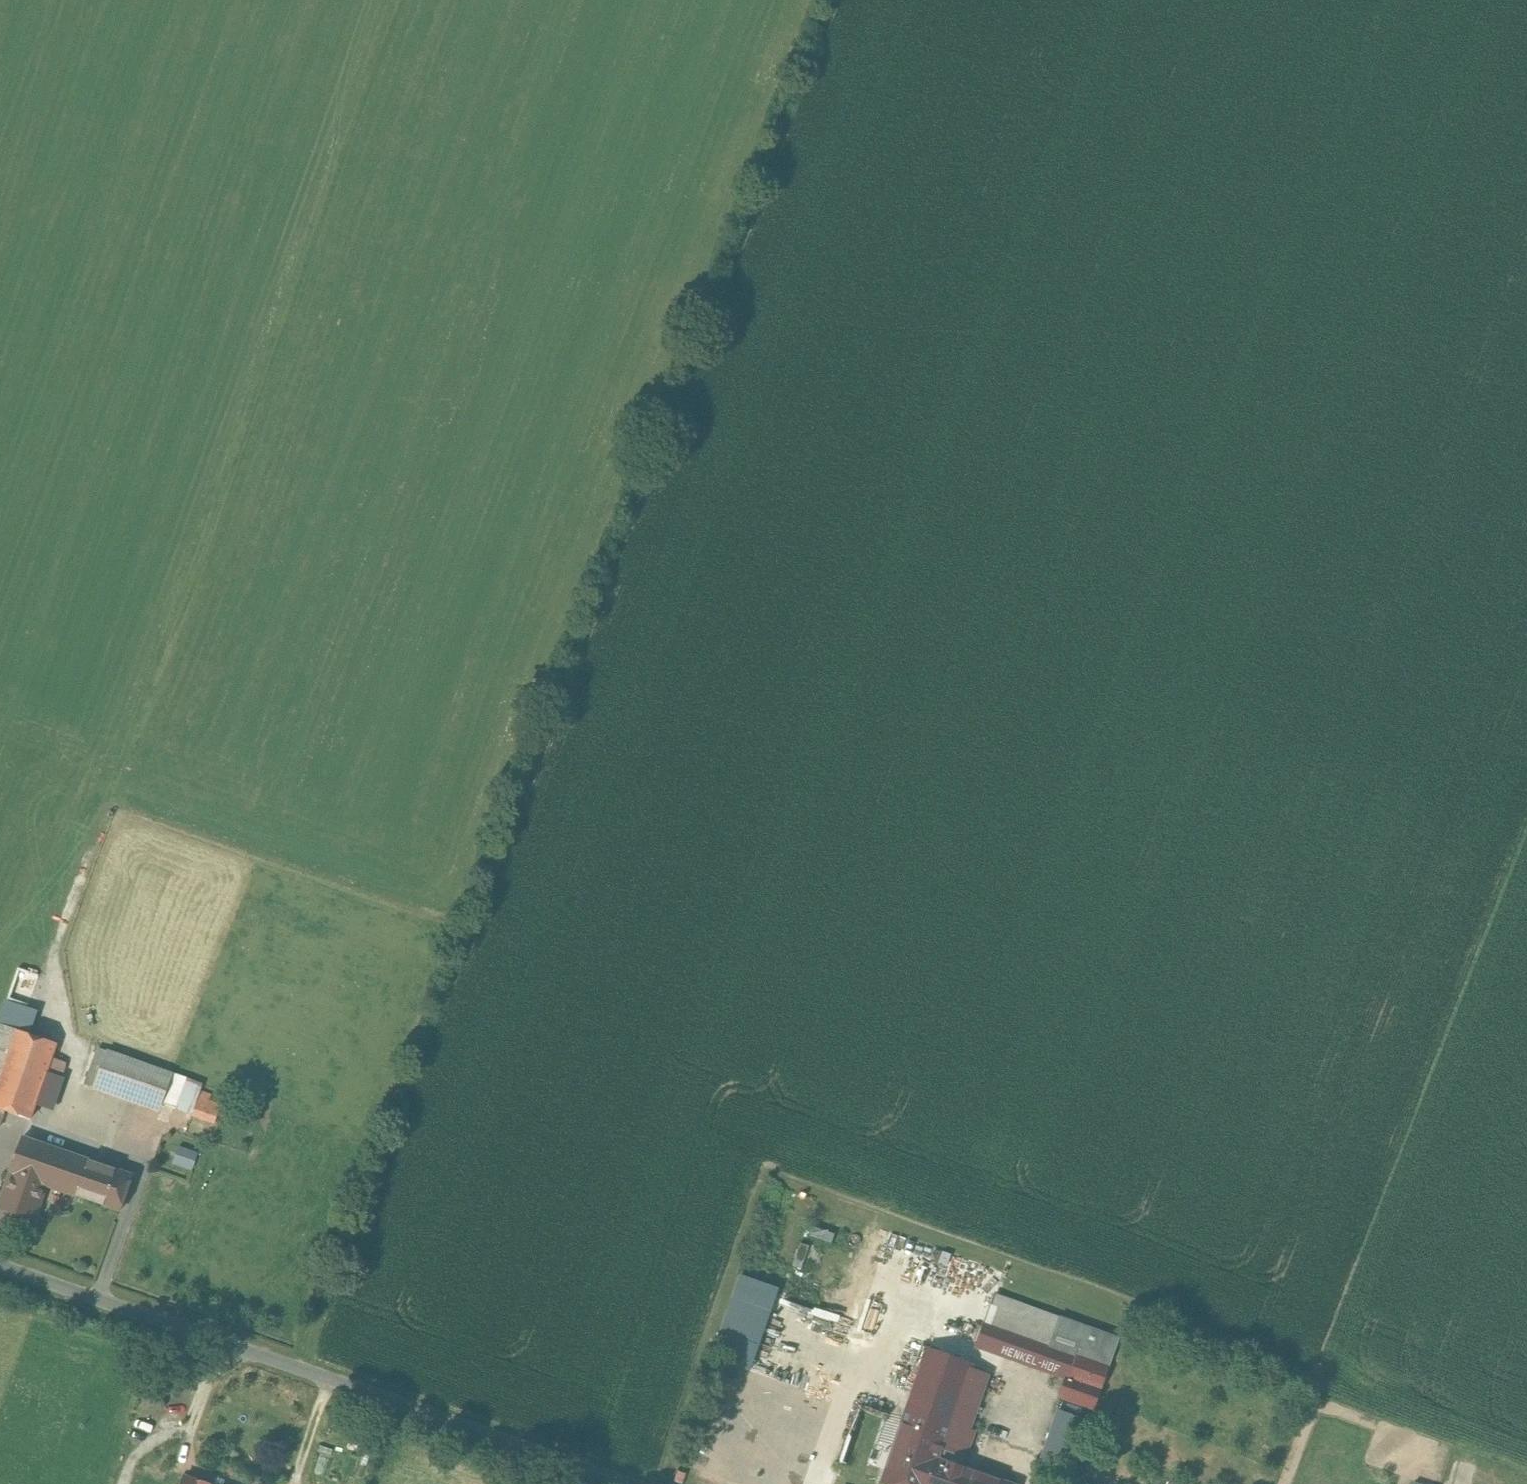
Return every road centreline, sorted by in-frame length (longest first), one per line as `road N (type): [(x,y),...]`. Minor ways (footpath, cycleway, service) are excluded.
road 1 (track): [(396,0),(95,850)]
road 2 (unclassified): [(0,1260),(647,1483)]

